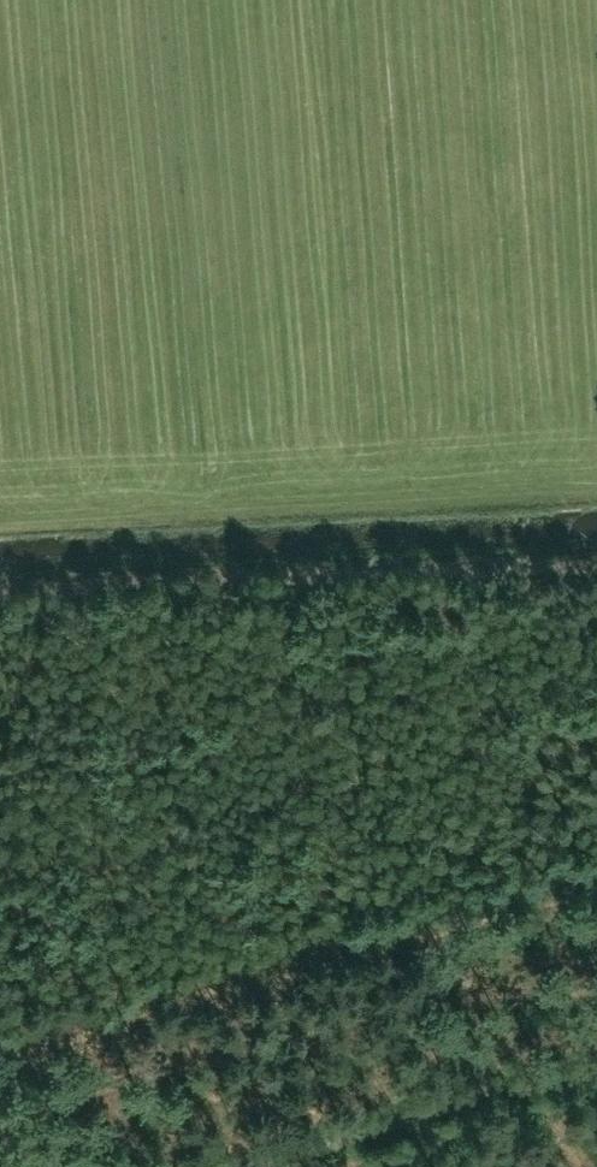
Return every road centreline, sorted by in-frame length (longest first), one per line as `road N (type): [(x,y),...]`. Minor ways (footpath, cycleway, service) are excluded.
road 1 (track): [(0,590),(596,562)]
road 2 (track): [(596,1054),(134,1166)]

